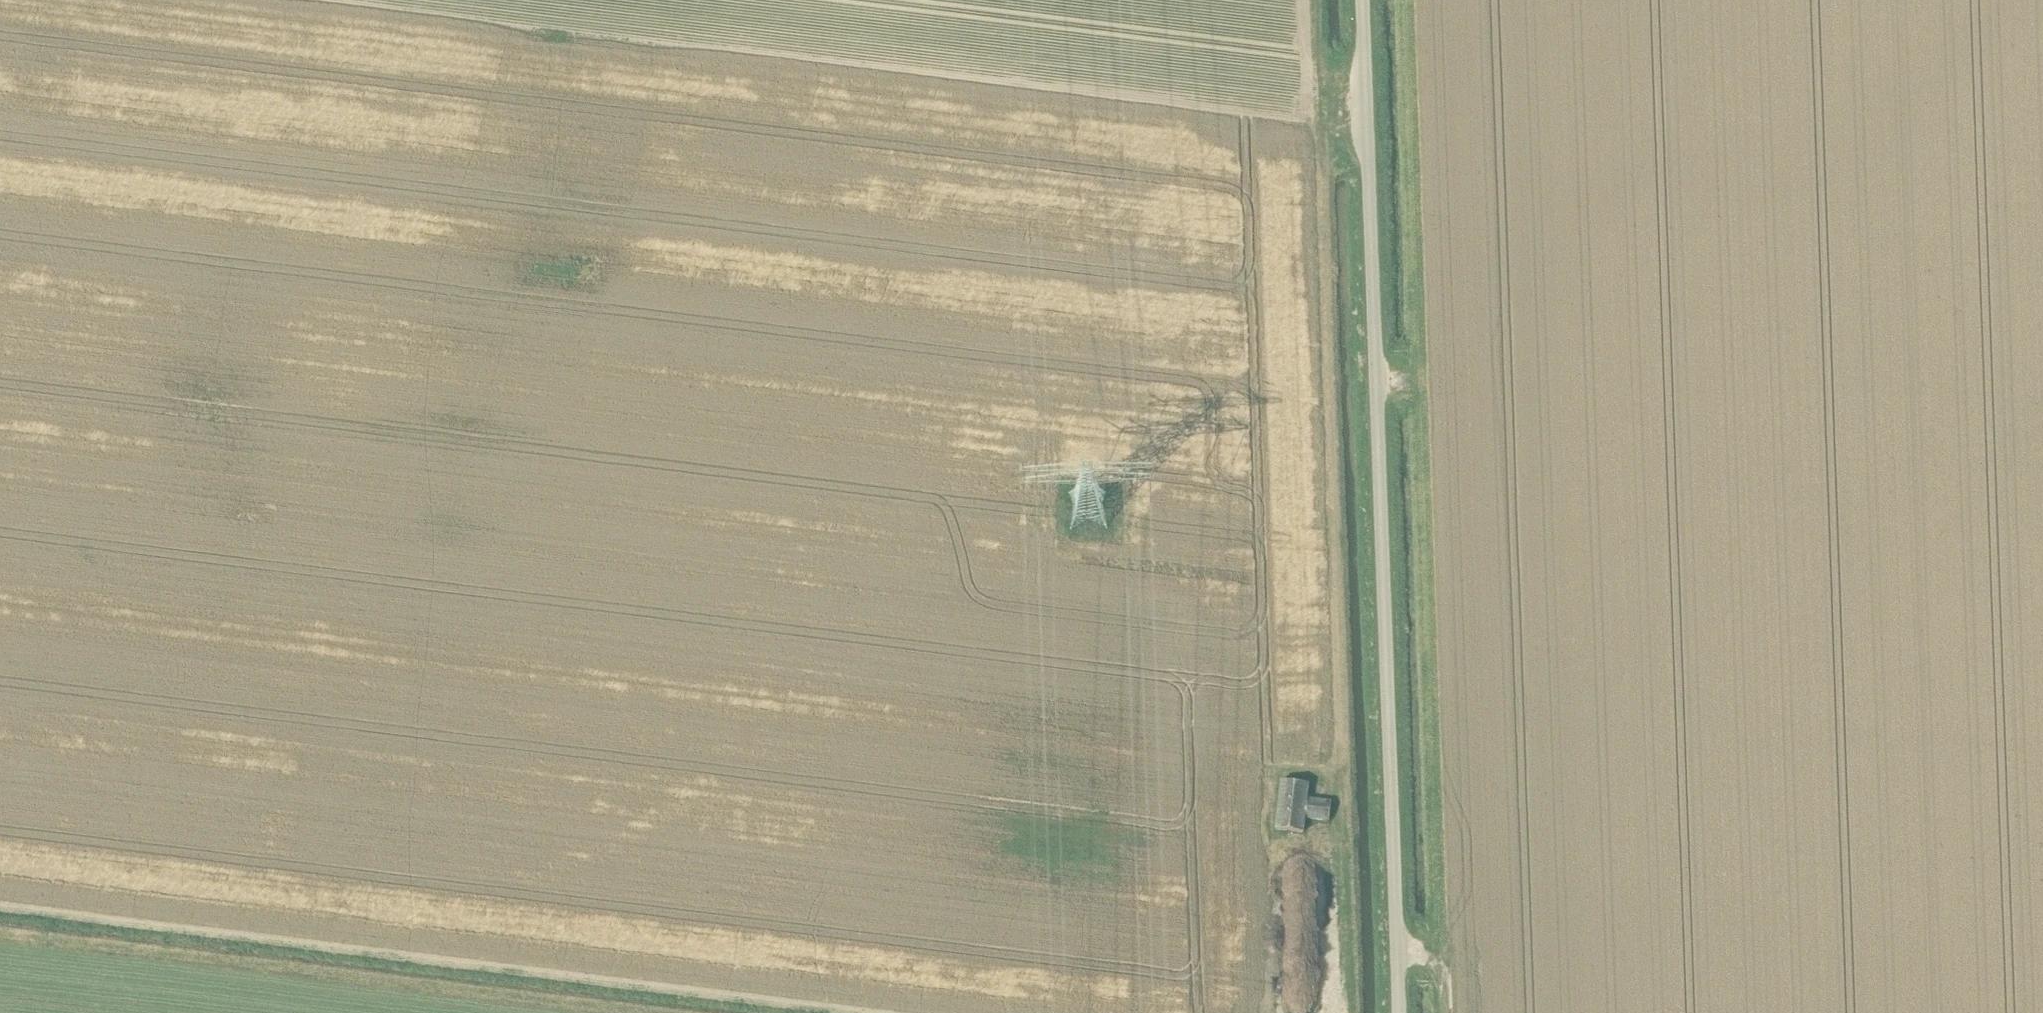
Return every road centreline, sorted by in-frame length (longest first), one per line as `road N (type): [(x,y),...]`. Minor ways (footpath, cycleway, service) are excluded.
road 1 (unclassified): [(1399,1012),(1363,0)]

